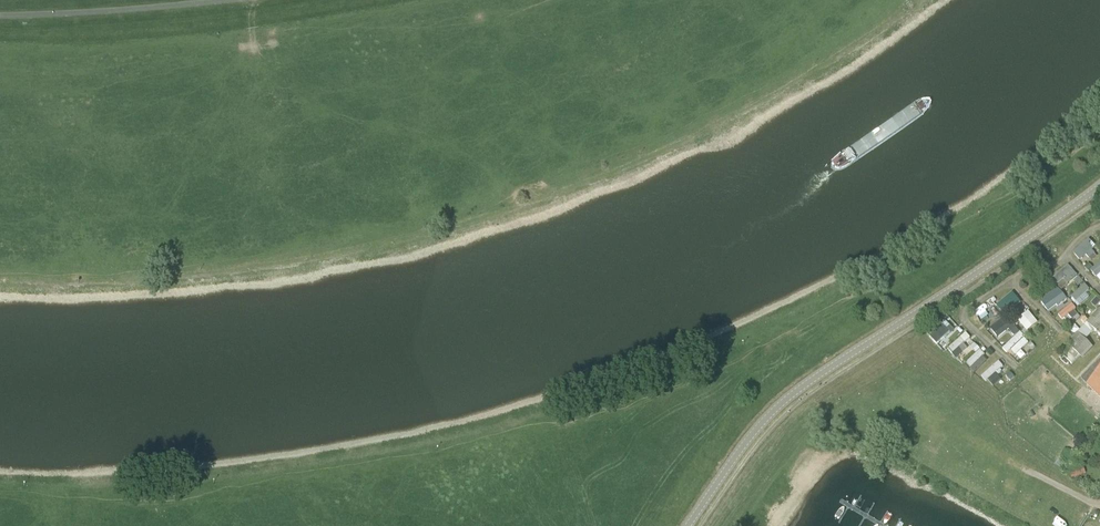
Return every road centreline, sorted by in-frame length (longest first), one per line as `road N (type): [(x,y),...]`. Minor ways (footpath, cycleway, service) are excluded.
road 1 (unclassified): [(688,525),(754,431),(799,388),(1099,186)]
road 2 (residential): [(1013,367),(958,318),(1017,274),(1061,259),(1099,225)]
road 3 (unclassified): [(209,0),(0,13)]

